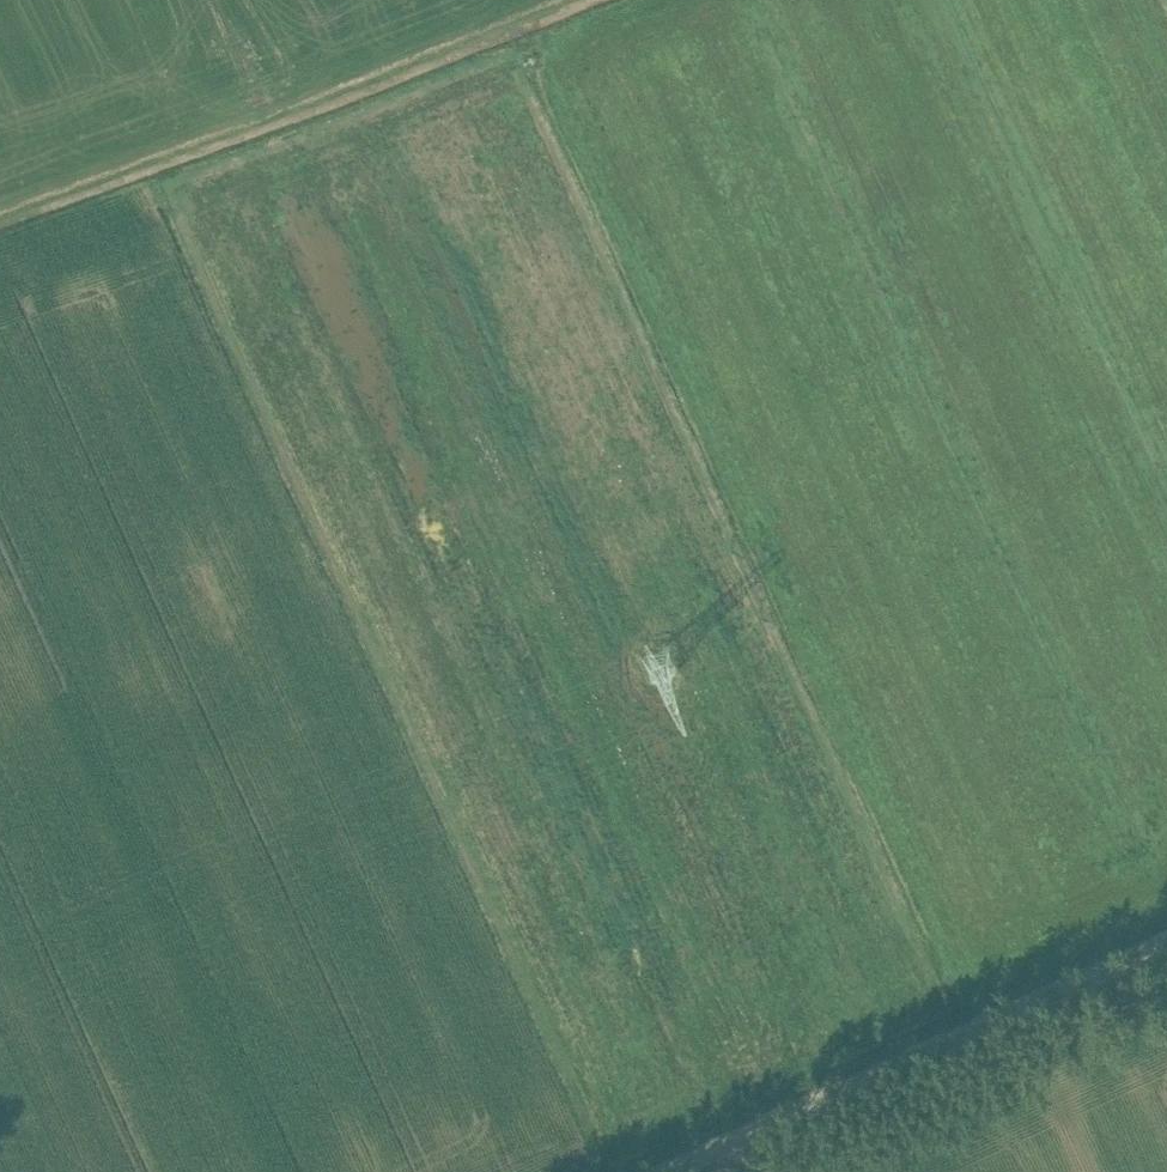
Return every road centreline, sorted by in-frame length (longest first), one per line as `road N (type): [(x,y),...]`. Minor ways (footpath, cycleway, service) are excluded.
road 1 (unclassified): [(667,1171),(1166,942)]

